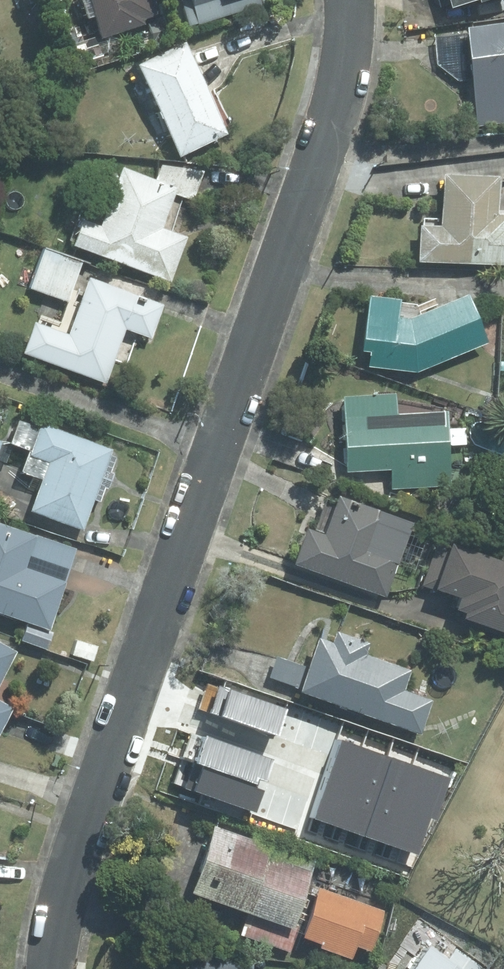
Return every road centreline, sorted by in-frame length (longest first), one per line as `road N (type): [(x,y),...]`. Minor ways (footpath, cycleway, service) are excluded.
road 1 (residential): [(349,0),(66,968)]

